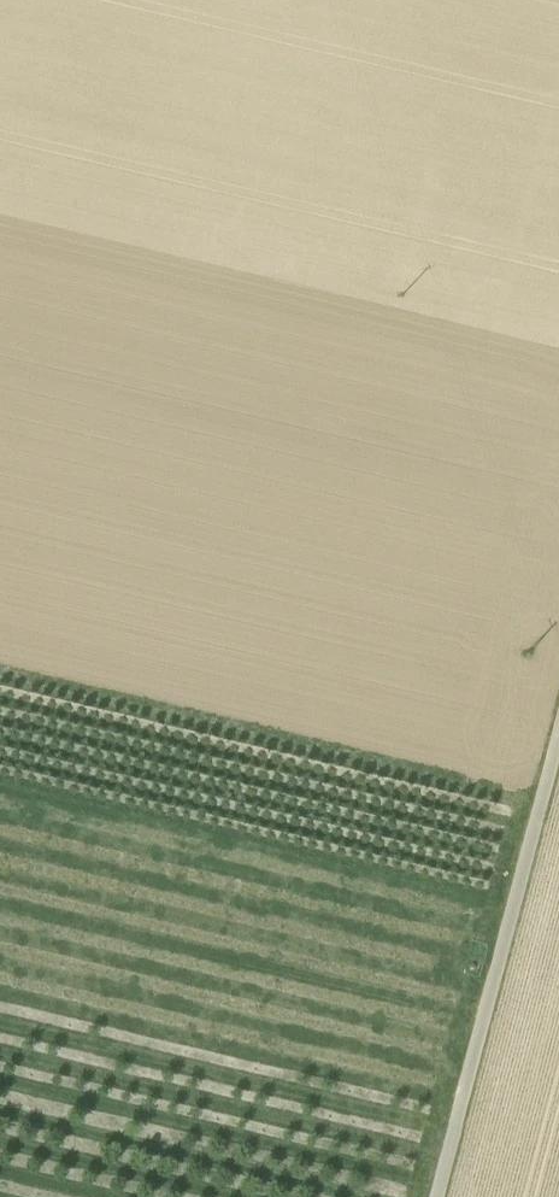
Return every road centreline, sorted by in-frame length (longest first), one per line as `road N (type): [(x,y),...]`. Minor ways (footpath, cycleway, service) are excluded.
road 1 (track): [(433,1196),(558,727)]

